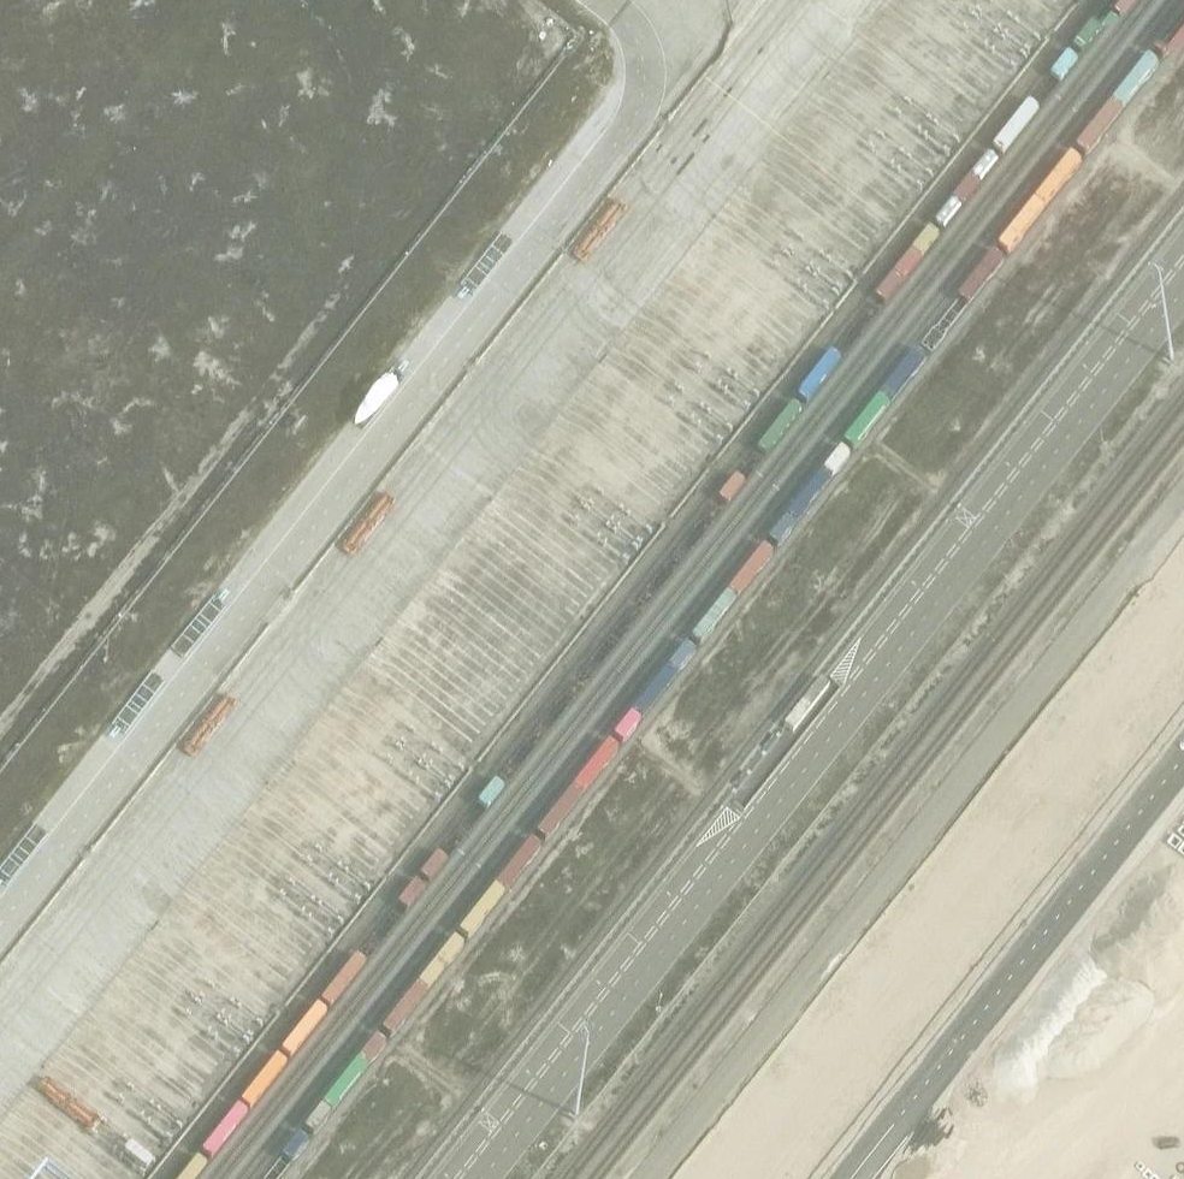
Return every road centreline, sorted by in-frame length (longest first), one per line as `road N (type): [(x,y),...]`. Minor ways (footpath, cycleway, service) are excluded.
road 1 (unclassified): [(852,1178),(1183,760)]

